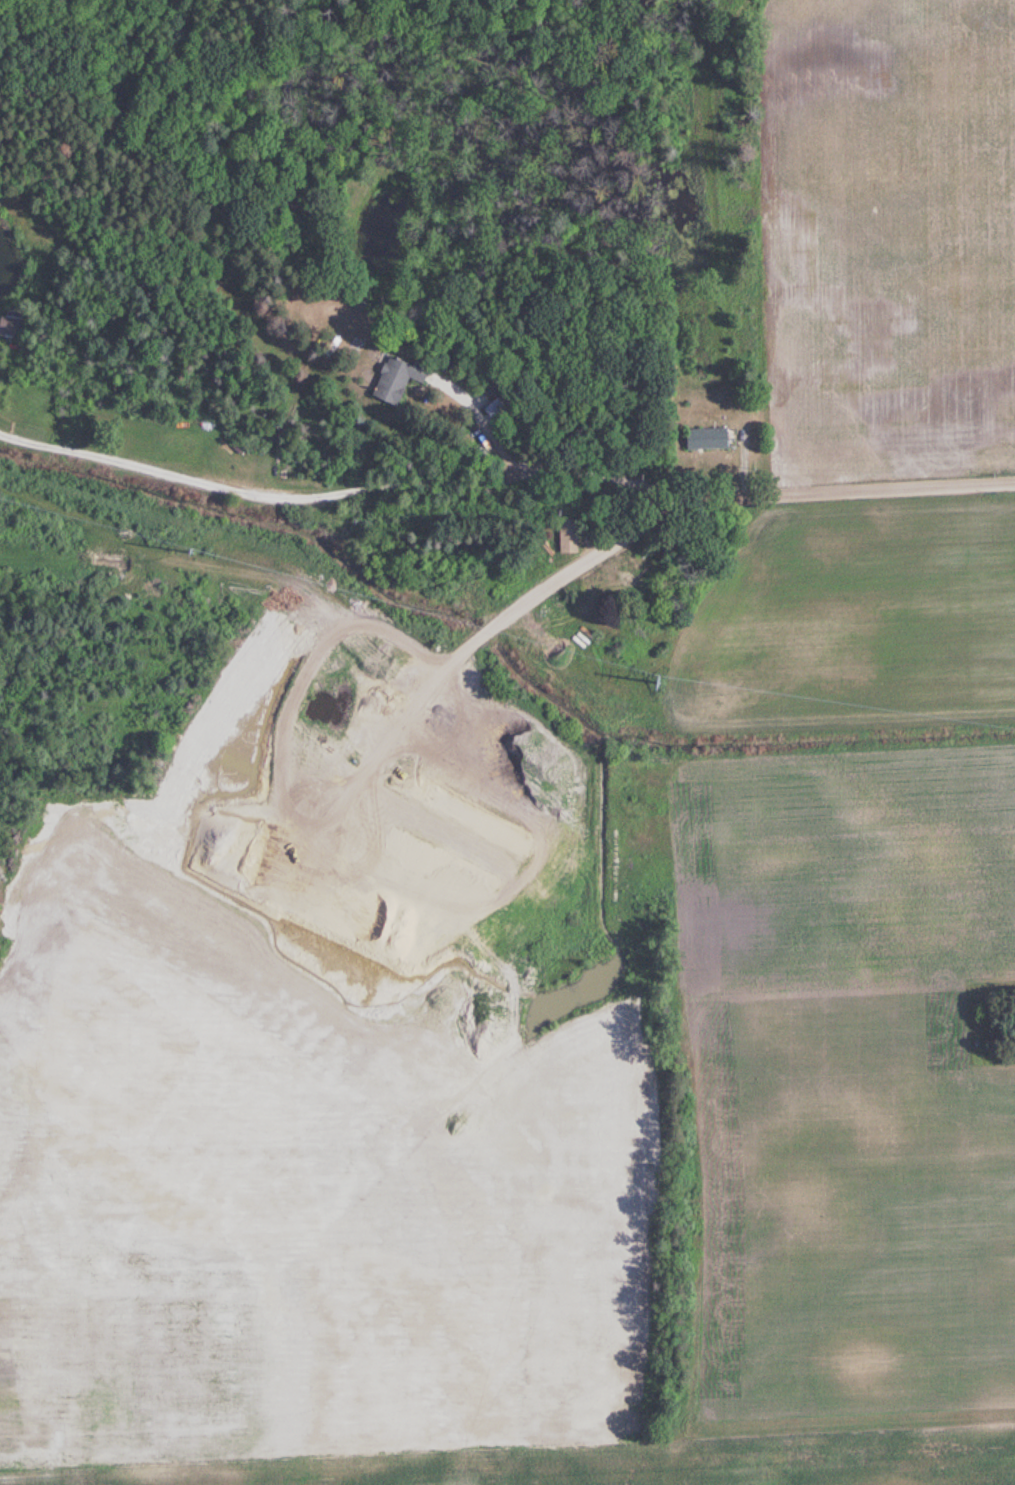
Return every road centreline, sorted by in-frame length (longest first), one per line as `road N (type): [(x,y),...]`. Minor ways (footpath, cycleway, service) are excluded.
road 1 (residential): [(1014,484),(653,494),(539,469)]

